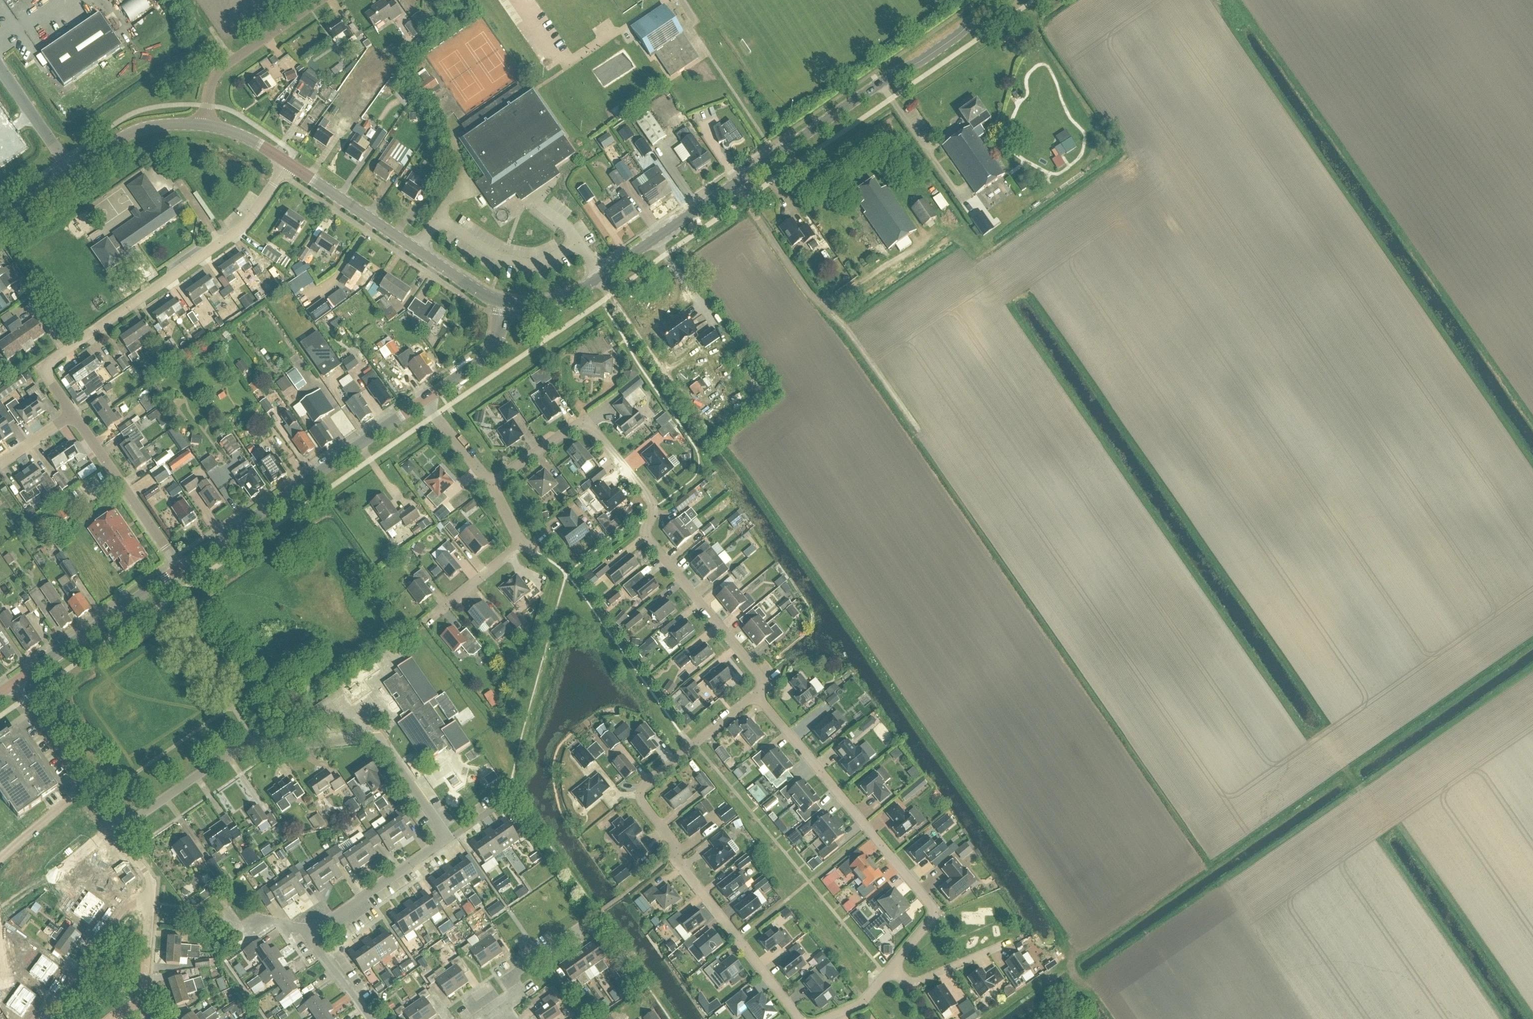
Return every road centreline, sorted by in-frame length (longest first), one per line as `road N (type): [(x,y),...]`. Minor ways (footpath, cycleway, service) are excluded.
road 1 (tertiary): [(504,304),(543,304),(579,291),(999,0)]
road 2 (track): [(1532,646),(1078,954),(1073,972)]
road 3 (residential): [(756,694),(758,673),(646,538),(653,504),(594,430),(572,429),(491,486)]
road 4 (residential): [(798,1018),(641,800),(646,783),(756,694)]
road 5 (residential): [(449,839),(373,740),(235,753),(118,835)]
road 6 (residential): [(72,414),(49,378),(53,360),(232,237),(287,164)]
road 7 (residential): [(890,970),(935,913),(756,694)]
road 8 (residential): [(180,568),(424,402)]
road 9 (tertiary): [(504,304),(287,164)]
road 10 (residential): [(16,682),(180,568)]
road 11 (residential): [(180,568),(72,414)]
road 12 (residential): [(207,127),(220,71),(320,0)]
road 13 (residential): [(434,617),(520,541),(491,486)]
road 14 (residential): [(308,934),(449,839)]
road 15 (tertiary): [(70,173),(140,129),(207,127)]
road 16 (residential): [(130,910),(48,1018)]
road 17 (residential): [(424,402),(487,357),(504,304)]
road 18 (residential): [(508,1012),(514,978),(589,922)]
road 19 (unclassified): [(70,173),(0,69)]
road 20 (residential): [(84,786),(16,682)]
road 21 (residential): [(890,970),(911,985),(999,946)]

